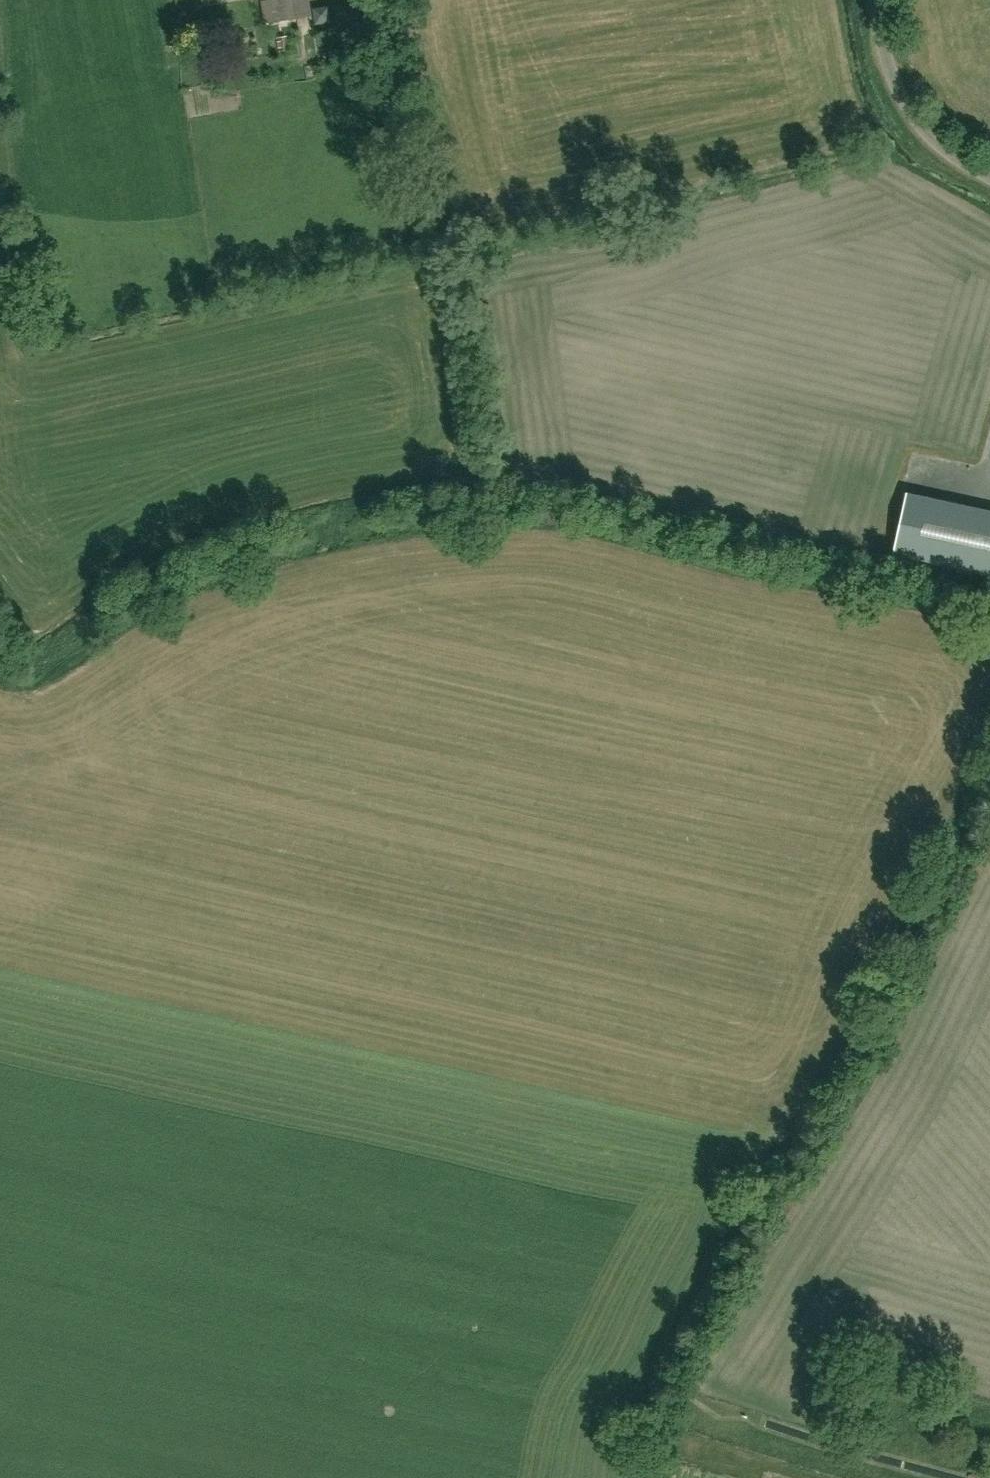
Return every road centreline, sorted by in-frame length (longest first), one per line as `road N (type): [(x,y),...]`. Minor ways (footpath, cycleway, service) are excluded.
road 1 (track): [(989,179),(913,119),(890,72),(876,0)]

